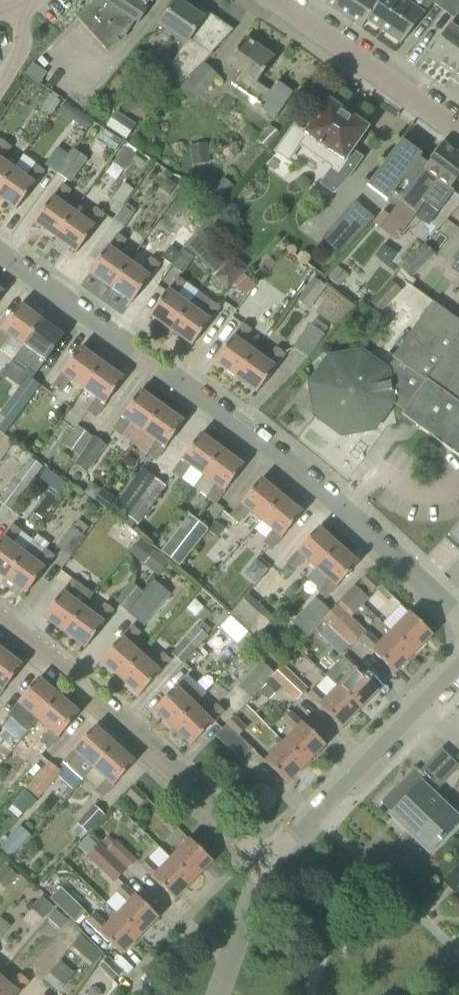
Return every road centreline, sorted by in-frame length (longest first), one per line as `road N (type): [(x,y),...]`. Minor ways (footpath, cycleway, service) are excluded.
road 1 (residential): [(458,620),(330,497),(0,254)]
road 2 (residential): [(260,854),(74,677),(0,620)]
road 3 (residential): [(260,854),(321,803),(458,655)]
road 4 (tertiary): [(458,126),(274,0)]
road 5 (residential): [(210,994),(260,854)]

